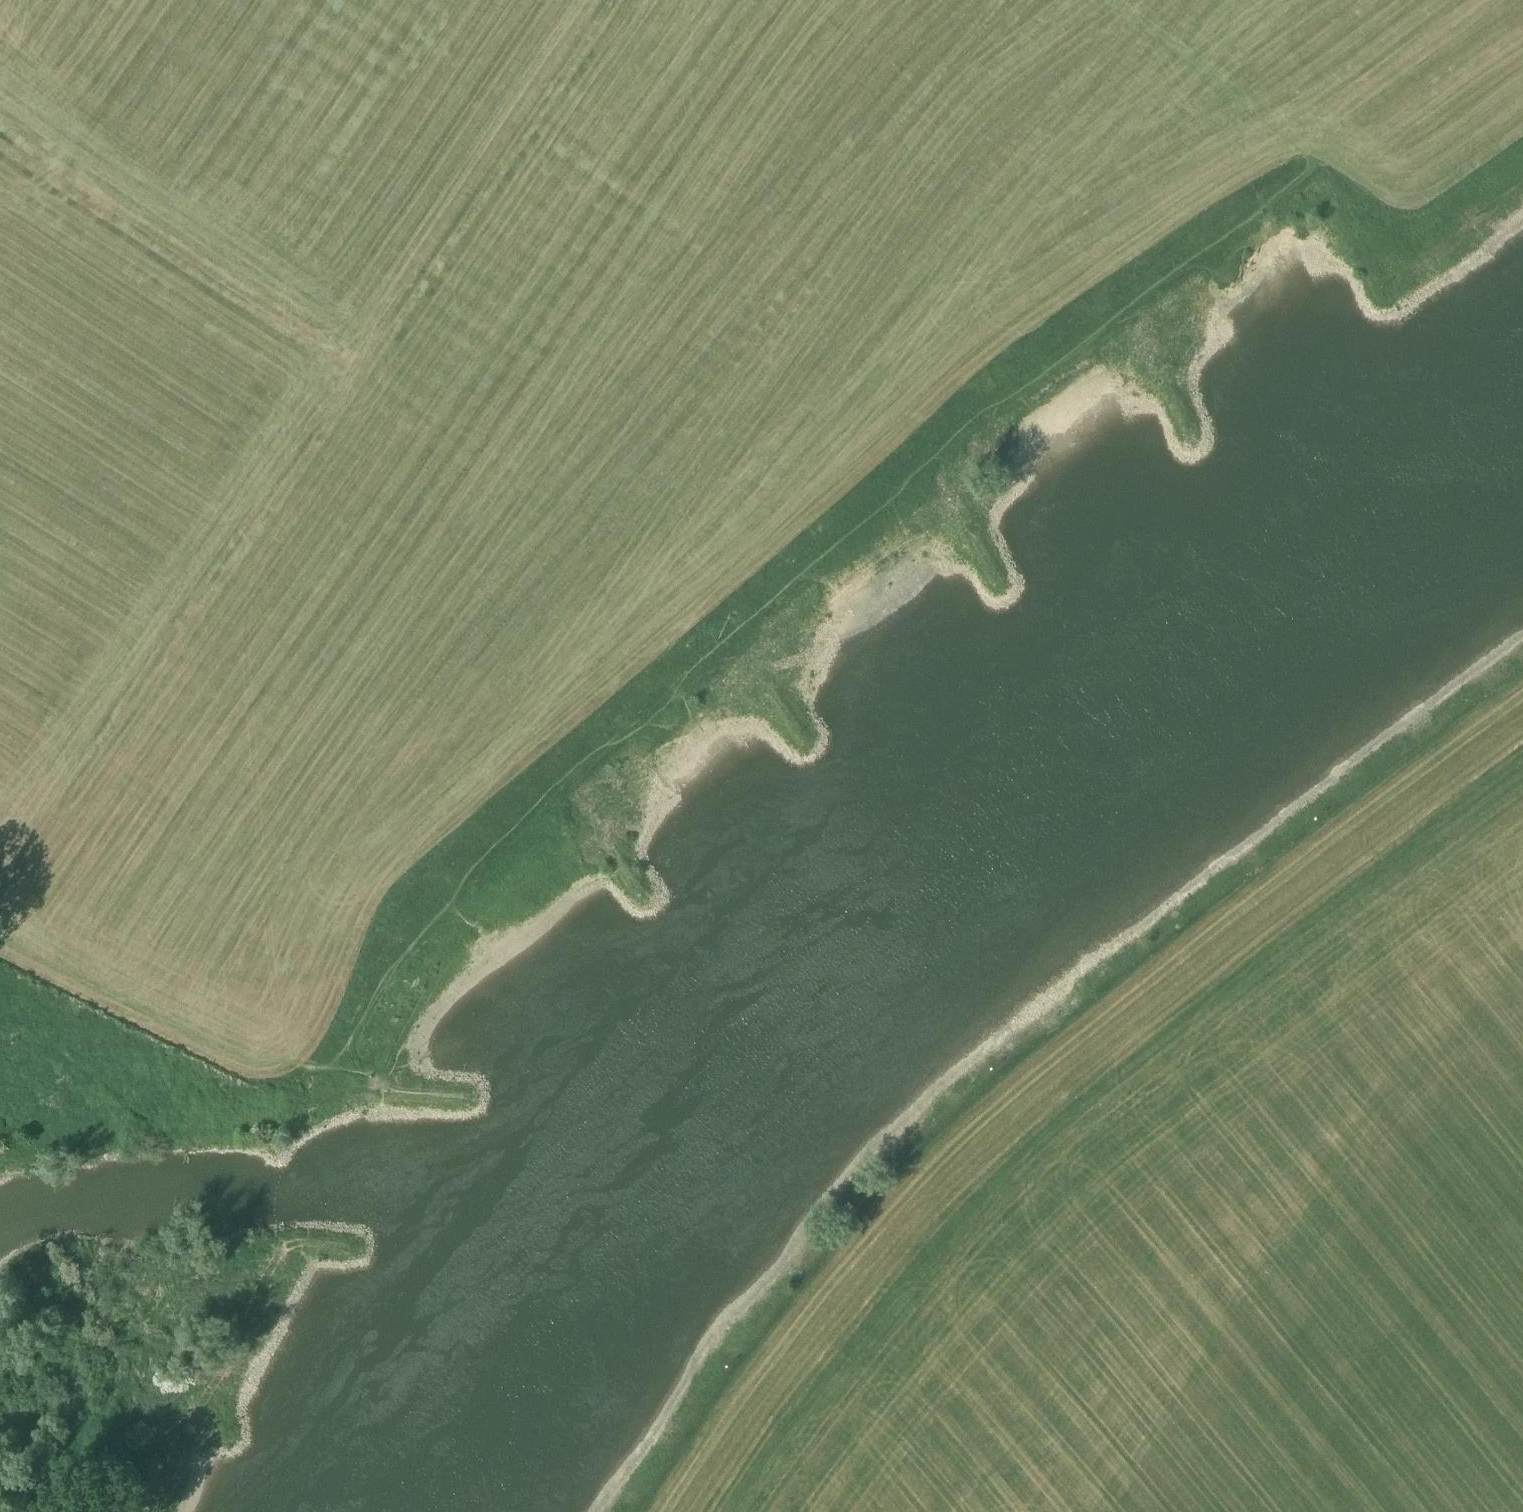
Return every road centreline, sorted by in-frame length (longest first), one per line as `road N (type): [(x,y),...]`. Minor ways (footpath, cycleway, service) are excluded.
road 1 (track): [(193,983),(0,919)]

